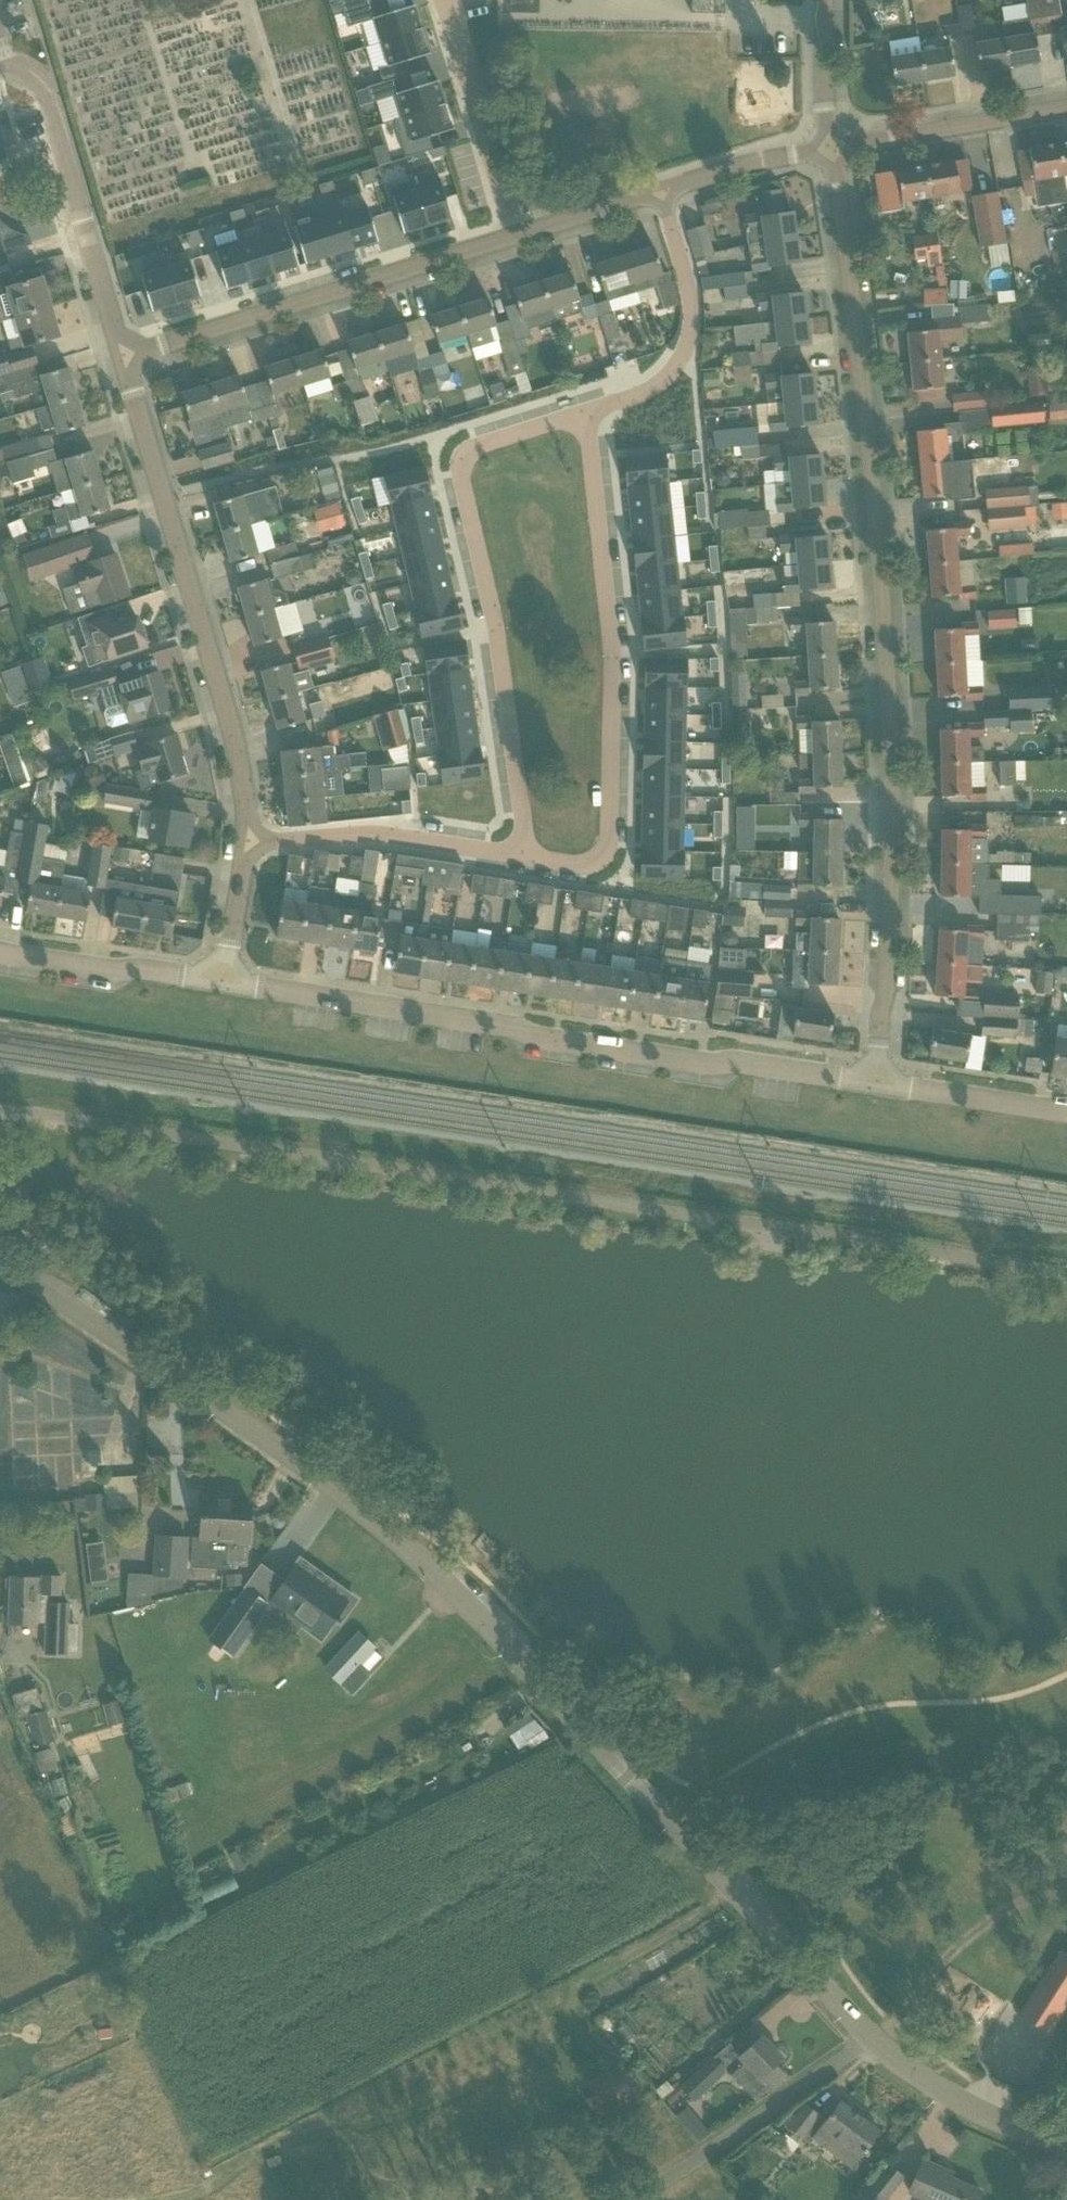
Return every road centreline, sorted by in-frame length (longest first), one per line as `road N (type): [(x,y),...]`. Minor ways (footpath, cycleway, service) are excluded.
road 1 (residential): [(1066,2148),(928,2083),(828,1991),(502,1639),(347,1495),(0,1257)]
road 2 (residential): [(1066,1276),(0,1117)]
road 3 (residential): [(871,1083),(888,949),(888,637),(831,149)]
road 4 (residential): [(871,1083),(226,985)]
road 5 (residential): [(522,861),(493,613),(461,456),(471,445),(582,417)]
road 6 (residential): [(522,861),(578,865),(599,859),(612,838),(609,628),(582,417)]
road 7 (residential): [(249,838),(240,756),(122,359)]
road 8 (residential): [(122,359),(517,236)]
road 9 (residential): [(122,359),(42,88),(27,72),(8,69)]
road 10 (residential): [(582,417),(687,333),(693,309),(660,191)]
road 11 (residential): [(249,838),(371,833),(522,861)]
road 12 (residential): [(444,0),(517,236)]
road 13 (residential): [(831,149),(1066,110)]
road 14 (residential): [(226,985),(0,950)]
road 15 (residential): [(1066,1114),(871,1083)]
road 16 (residential): [(660,191),(831,149)]
road 17 (residential): [(517,236),(660,191)]
road 18 (residential): [(831,149),(824,0)]
road 19 (residential): [(226,985),(249,838)]

